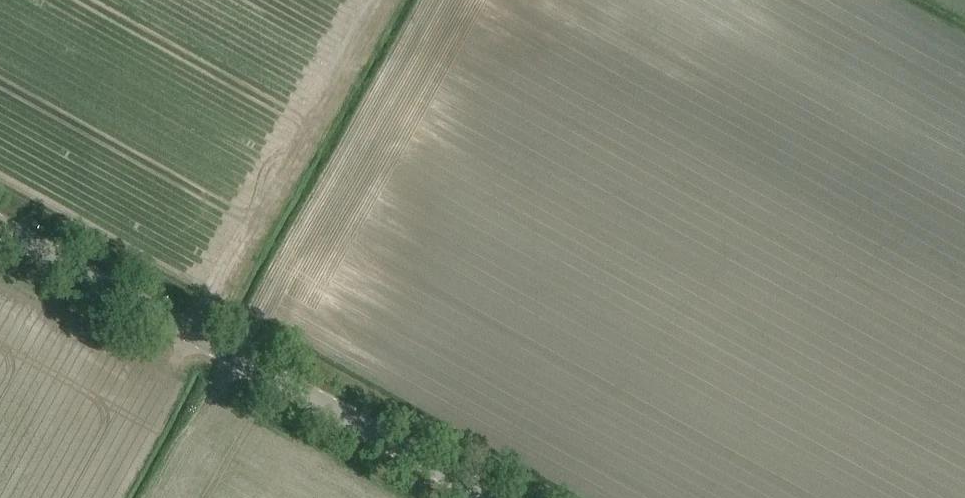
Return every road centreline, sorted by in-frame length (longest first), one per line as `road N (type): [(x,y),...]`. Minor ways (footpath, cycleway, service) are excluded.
road 1 (unclassified): [(491,497),(0,227)]

